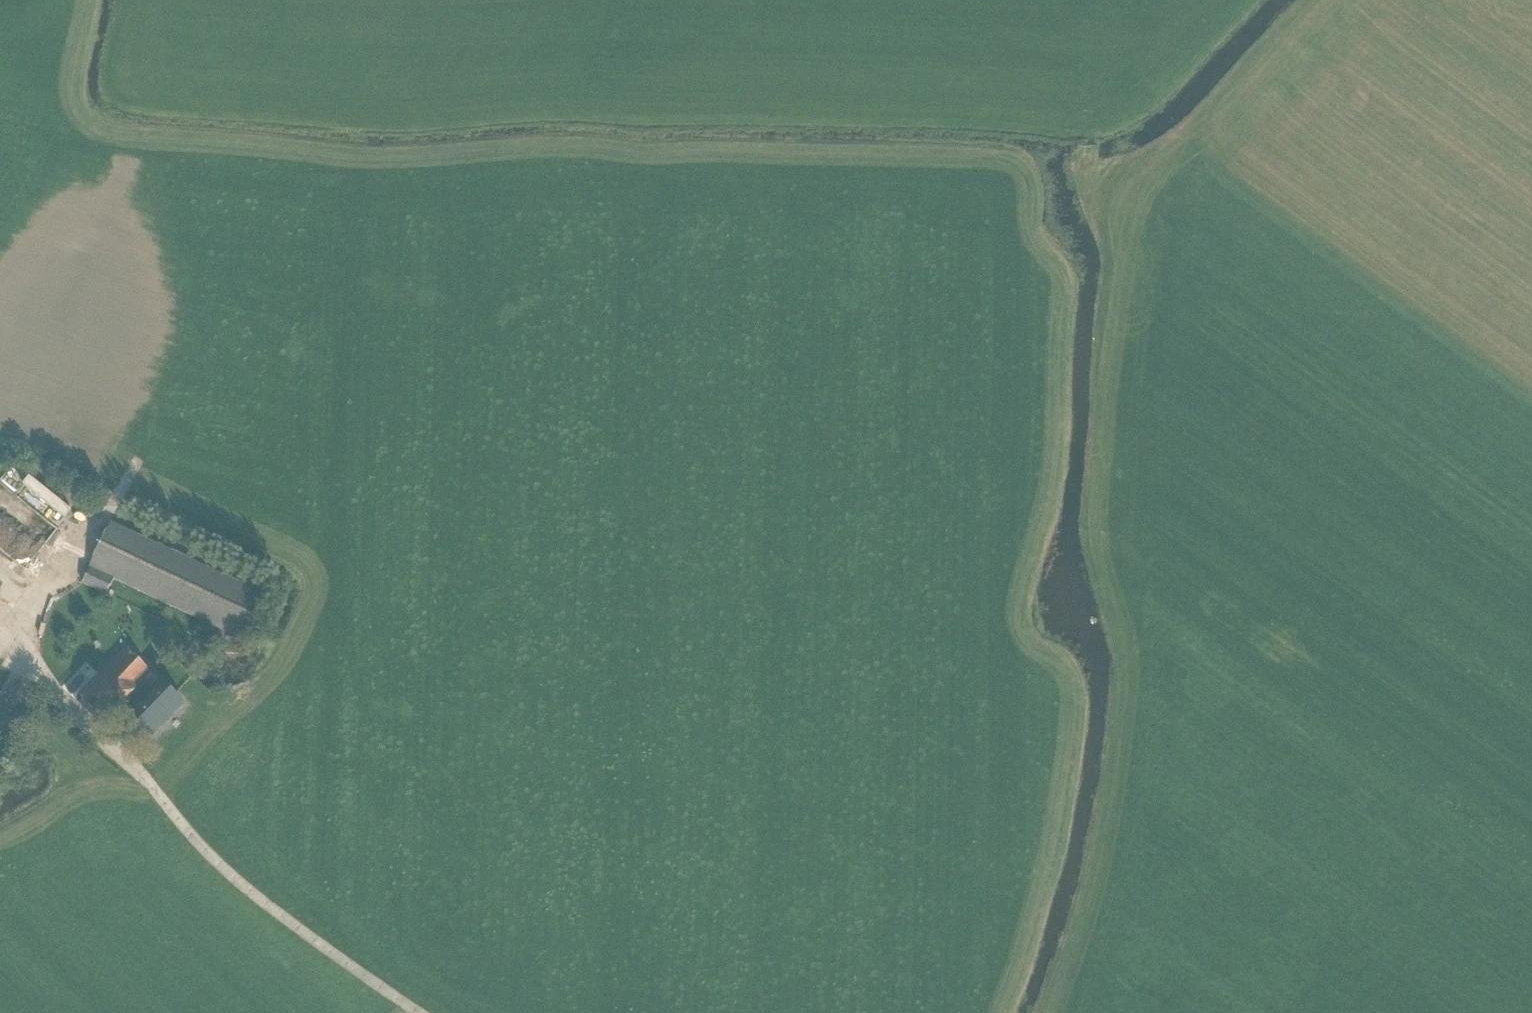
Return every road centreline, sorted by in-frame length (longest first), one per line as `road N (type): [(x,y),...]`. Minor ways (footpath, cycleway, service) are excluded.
road 1 (unclassified): [(420,1012),(233,877),(30,669)]

